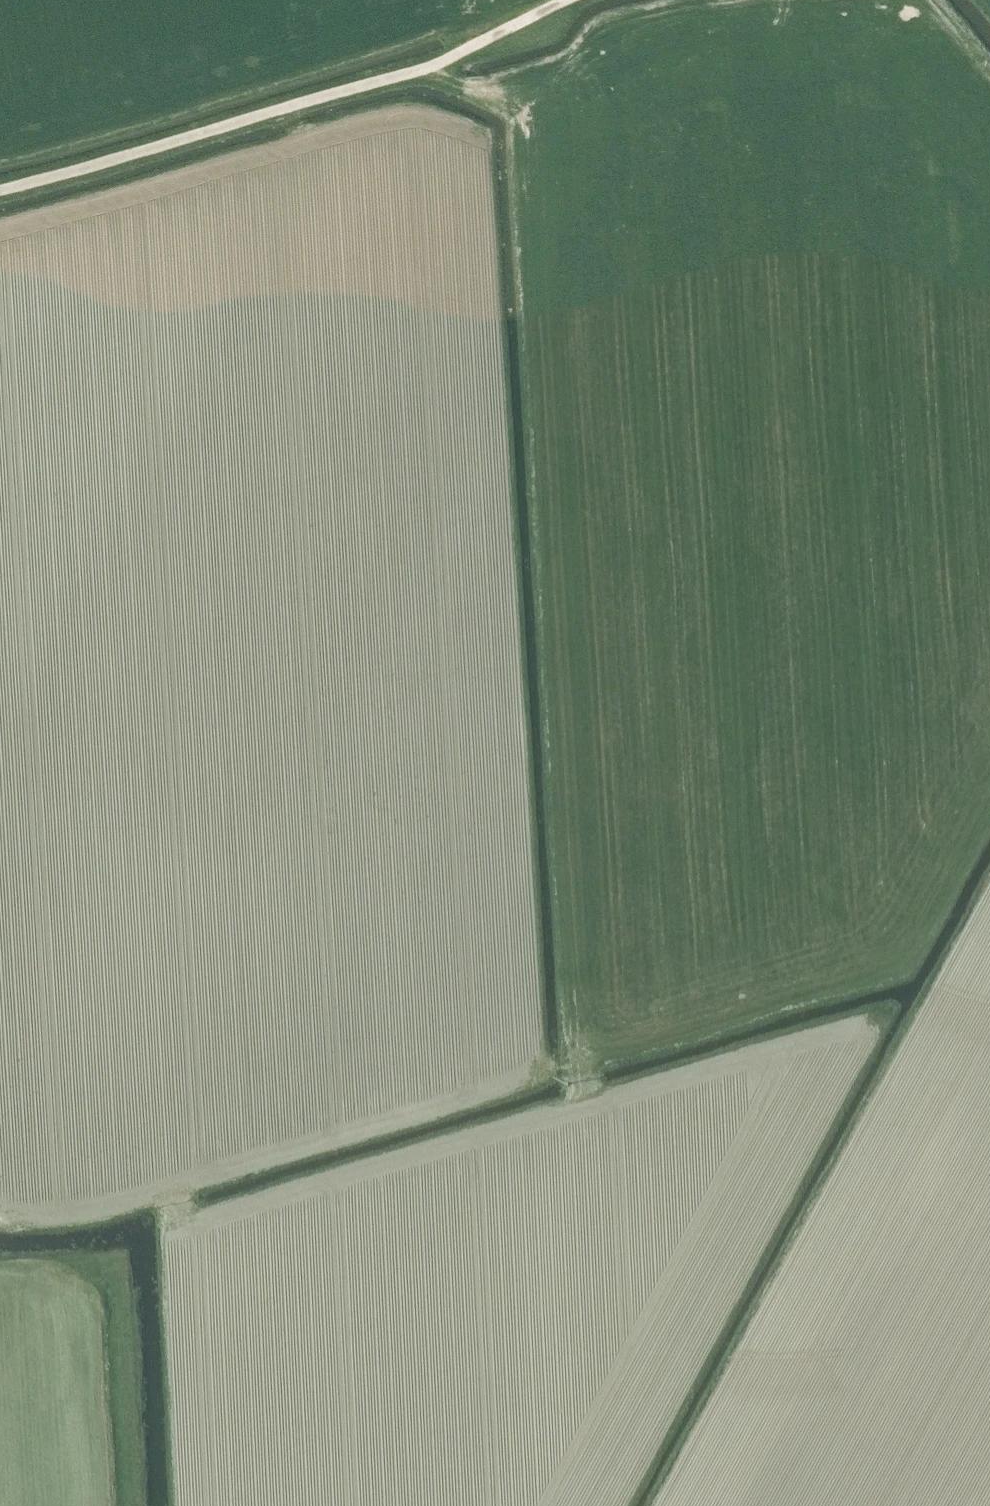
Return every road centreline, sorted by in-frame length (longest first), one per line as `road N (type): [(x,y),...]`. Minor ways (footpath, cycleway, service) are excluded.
road 1 (track): [(0,192),(406,72),(565,0)]

